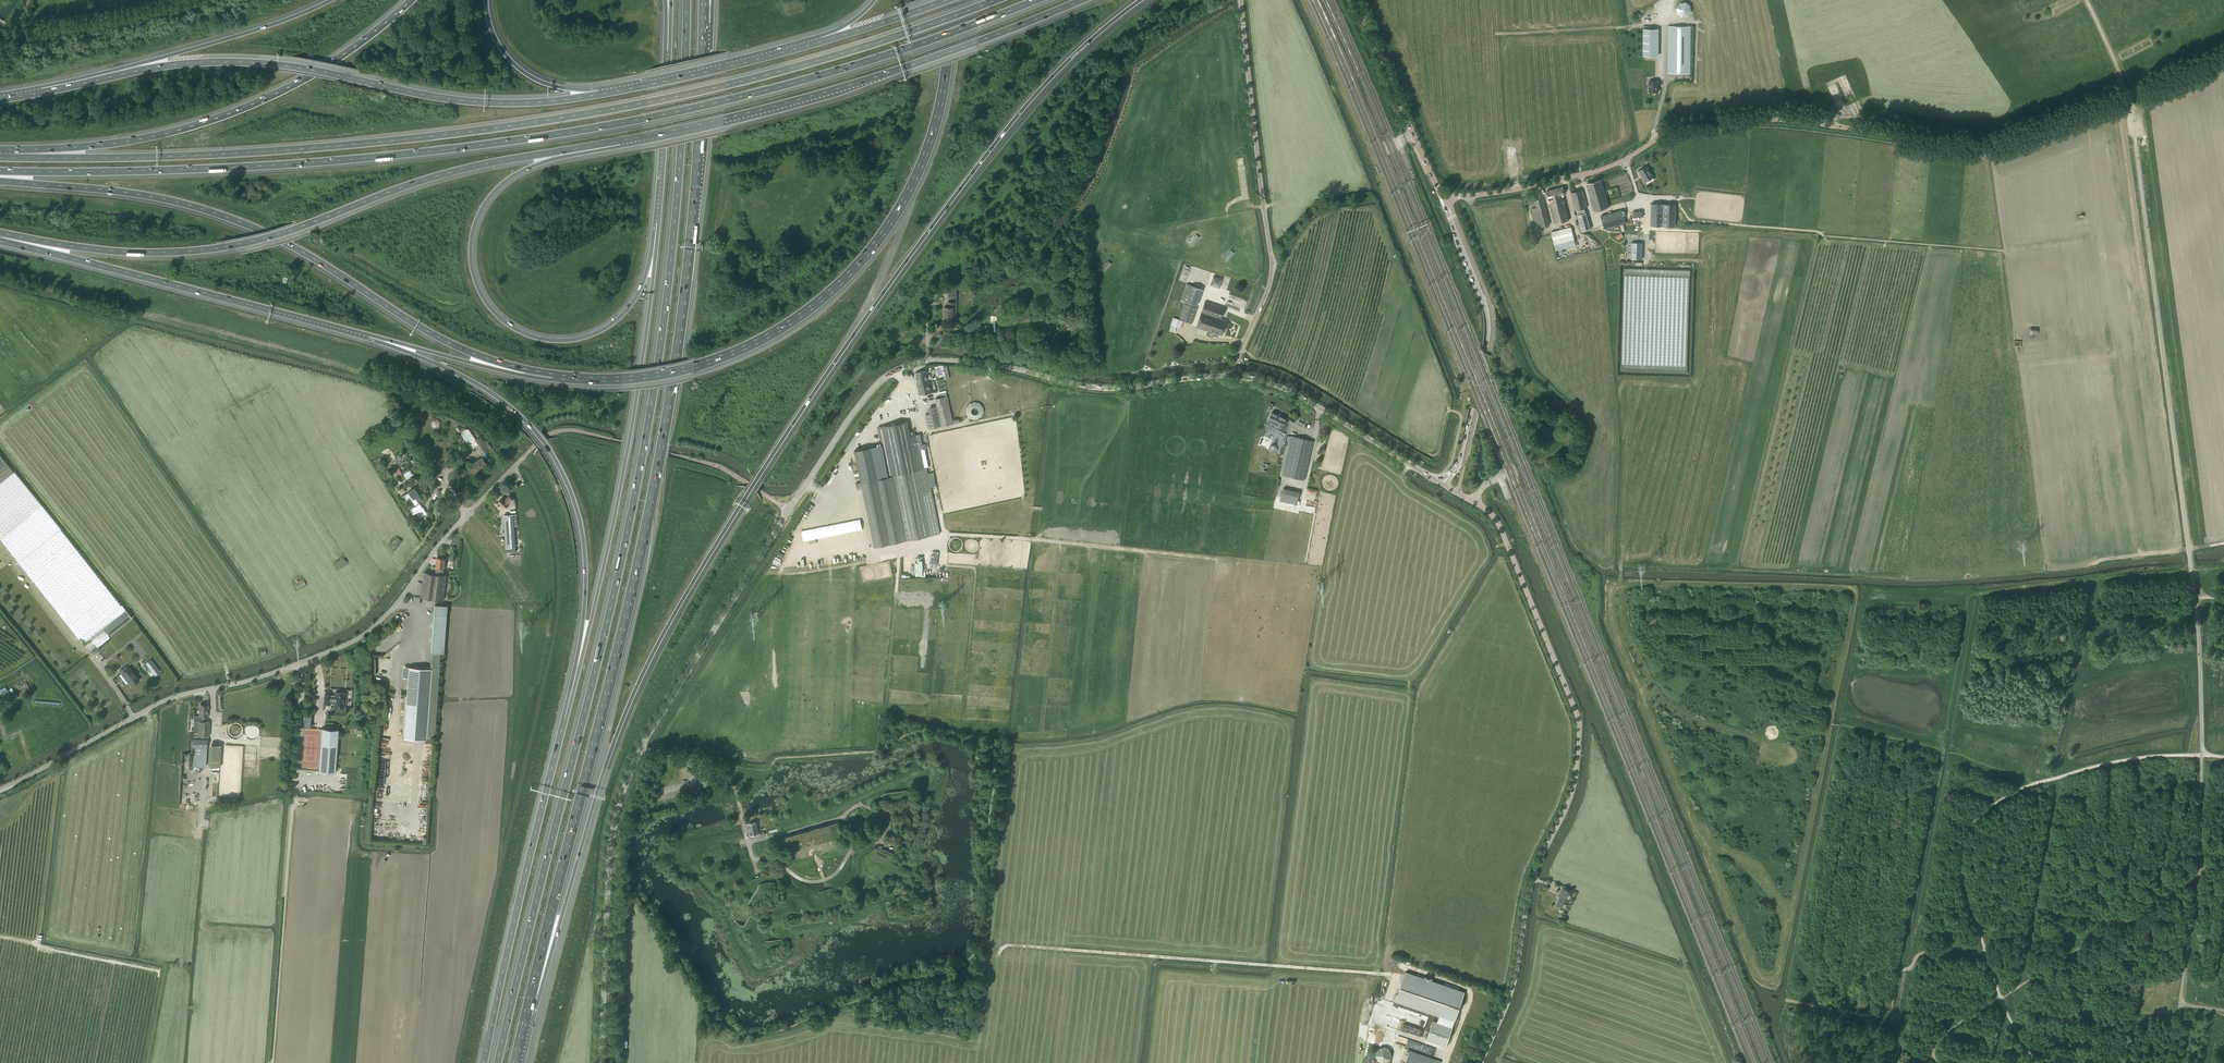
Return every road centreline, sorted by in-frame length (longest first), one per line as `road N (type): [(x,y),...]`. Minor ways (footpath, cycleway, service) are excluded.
road 1 (motorway): [(528,1015),(622,721),(684,596),(939,216),(1046,83),(1140,0)]
road 2 (unclassified): [(601,1062),(610,850),(627,780),(789,510),(880,382),(929,360),(1006,366),(1103,388),(1236,375)]
road 3 (motorway): [(687,0),(676,208),(645,439),(498,1062)]
road 4 (track): [(1854,597),(1784,960),(1769,984),(1758,978),(1625,654),(1615,582),(1854,592)]
road 5 (motorway): [(0,171),(237,168),(567,133),(833,73),(1041,0)]
road 6 (motorway): [(528,1015),(660,454),(693,211),(705,24)]
road 7 (motorway): [(997,0),(805,64),(563,118),(238,153),(13,156)]
road 8 (unclassified): [(1443,199),(1608,167),(1687,120),(1707,118),(1985,144),(2223,57)]
road 9 (motorway): [(0,232),(126,251),(227,246),(438,176),(629,140)]
road 10 (unclassified): [(0,789),(162,702),(349,644),(397,603),(441,542),(517,464)]
road 11 (motorway): [(0,181),(120,193),(211,213),(288,247),(455,348),(578,379)]
road 12 (track): [(2192,574),(1973,596),(1900,970)]
road 13 (motorway): [(578,379),(646,377),(717,359),(773,333),(845,279),(892,221),(925,158),(947,71),(948,0)]
road 14 (motorway): [(602,92),(474,101),(229,62),(149,68),(40,93)]
road 15 (track): [(1446,1062),(1470,991),(1412,967),(1388,975),(1013,946),(998,957)]
road 16 (track): [(1839,726),(1784,1004),(1886,1021),(1900,970),(1919,954),(1986,955)]
road 17 (track): [(2035,1062),(2000,998),(1963,883),(1970,823),(2011,793),(2083,769),(2150,756),(2223,758)]
road 18 (motorway): [(657,222),(642,285),(623,314),(595,335),(536,338),(509,325),(480,291),(473,230),(491,193),(518,171),(629,140)]
road 19 (motorway): [(657,222),(630,435),(564,719)]
road 20 (motorway): [(367,337),(504,403),(548,446),(568,483),(586,584),(564,719)]
road 21 (motorway): [(629,140),(867,80),(1082,0)]
road 22 (motorway): [(410,0),(339,56),(221,116),(123,142),(13,156)]
road 23 (track): [(272,1062),(302,663)]
road 24 (unclassified): [(1236,375),(1272,263),(1240,0)]
road 25 (motorway): [(0,241),(367,337)]
road 26 (track): [(1936,1062),(1935,1046),(1959,1023),(2223,852)]
road 27 (motorway): [(564,719),(484,1062)]
road 28 (track): [(1833,725),(1763,741),(1667,701),(1626,626),(1621,568)]
road 29 (motorway): [(332,0),(40,93)]
road 30 (unclassified): [(1441,484),(1459,463),(1488,337),(1485,306),(1443,199)]
road 31 (track): [(1216,560),(946,535)]
road 32 (unclassified): [(1441,484),(1297,395),(1236,375)]
road 33 (motorway): [(822,39),(602,92)]
road 34 (unclassified): [(1443,199),(1354,0)]
road 35 (motorway): [(367,337),(512,373),(578,379)]
road 36 (unclassified): [(1481,1062),(1510,996),(1538,866)]
road 37 (track): [(1824,237),(1999,250)]
road 38 (motorway): [(668,52),(657,222)]
road 39 (motorway): [(602,92),(542,83),(516,66),(496,40),(486,0)]
road 40 (track): [(1674,201),(1693,220),(1824,237)]
road 41 (motorway): [(946,0),(822,39)]
road 42 (track): [(1704,847),(1745,860),(1764,876),(1790,930)]

